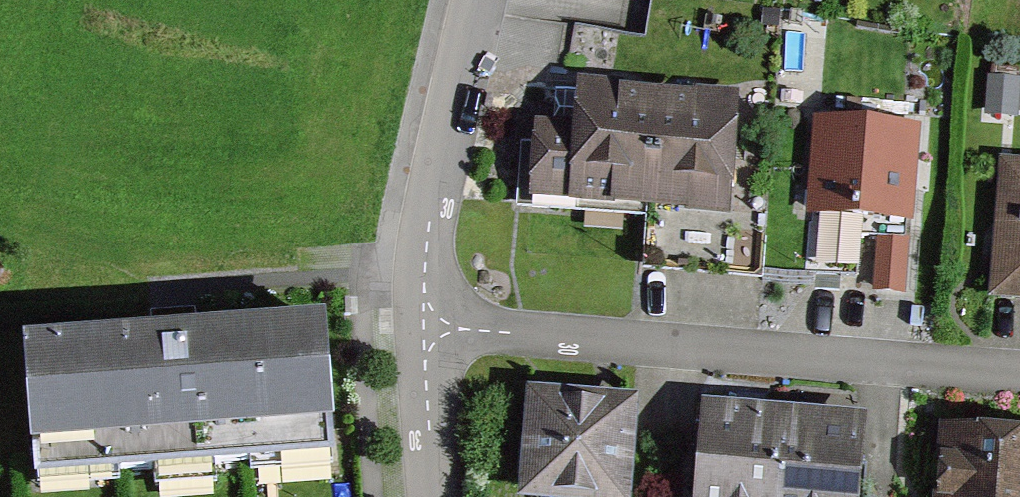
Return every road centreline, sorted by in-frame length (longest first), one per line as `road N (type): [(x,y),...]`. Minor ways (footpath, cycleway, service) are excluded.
road 1 (residential): [(419,324),(1019,372)]
road 2 (residential): [(419,324),(422,229),(476,0)]
road 3 (residential): [(429,496),(419,324)]

